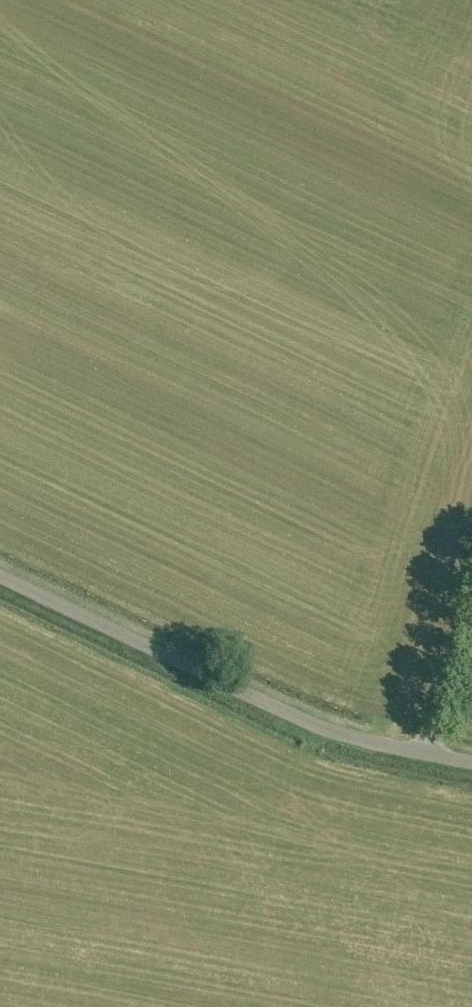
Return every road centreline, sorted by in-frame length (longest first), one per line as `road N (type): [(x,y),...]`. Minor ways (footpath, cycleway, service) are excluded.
road 1 (unclassified): [(471,763),(302,722),(0,577)]

